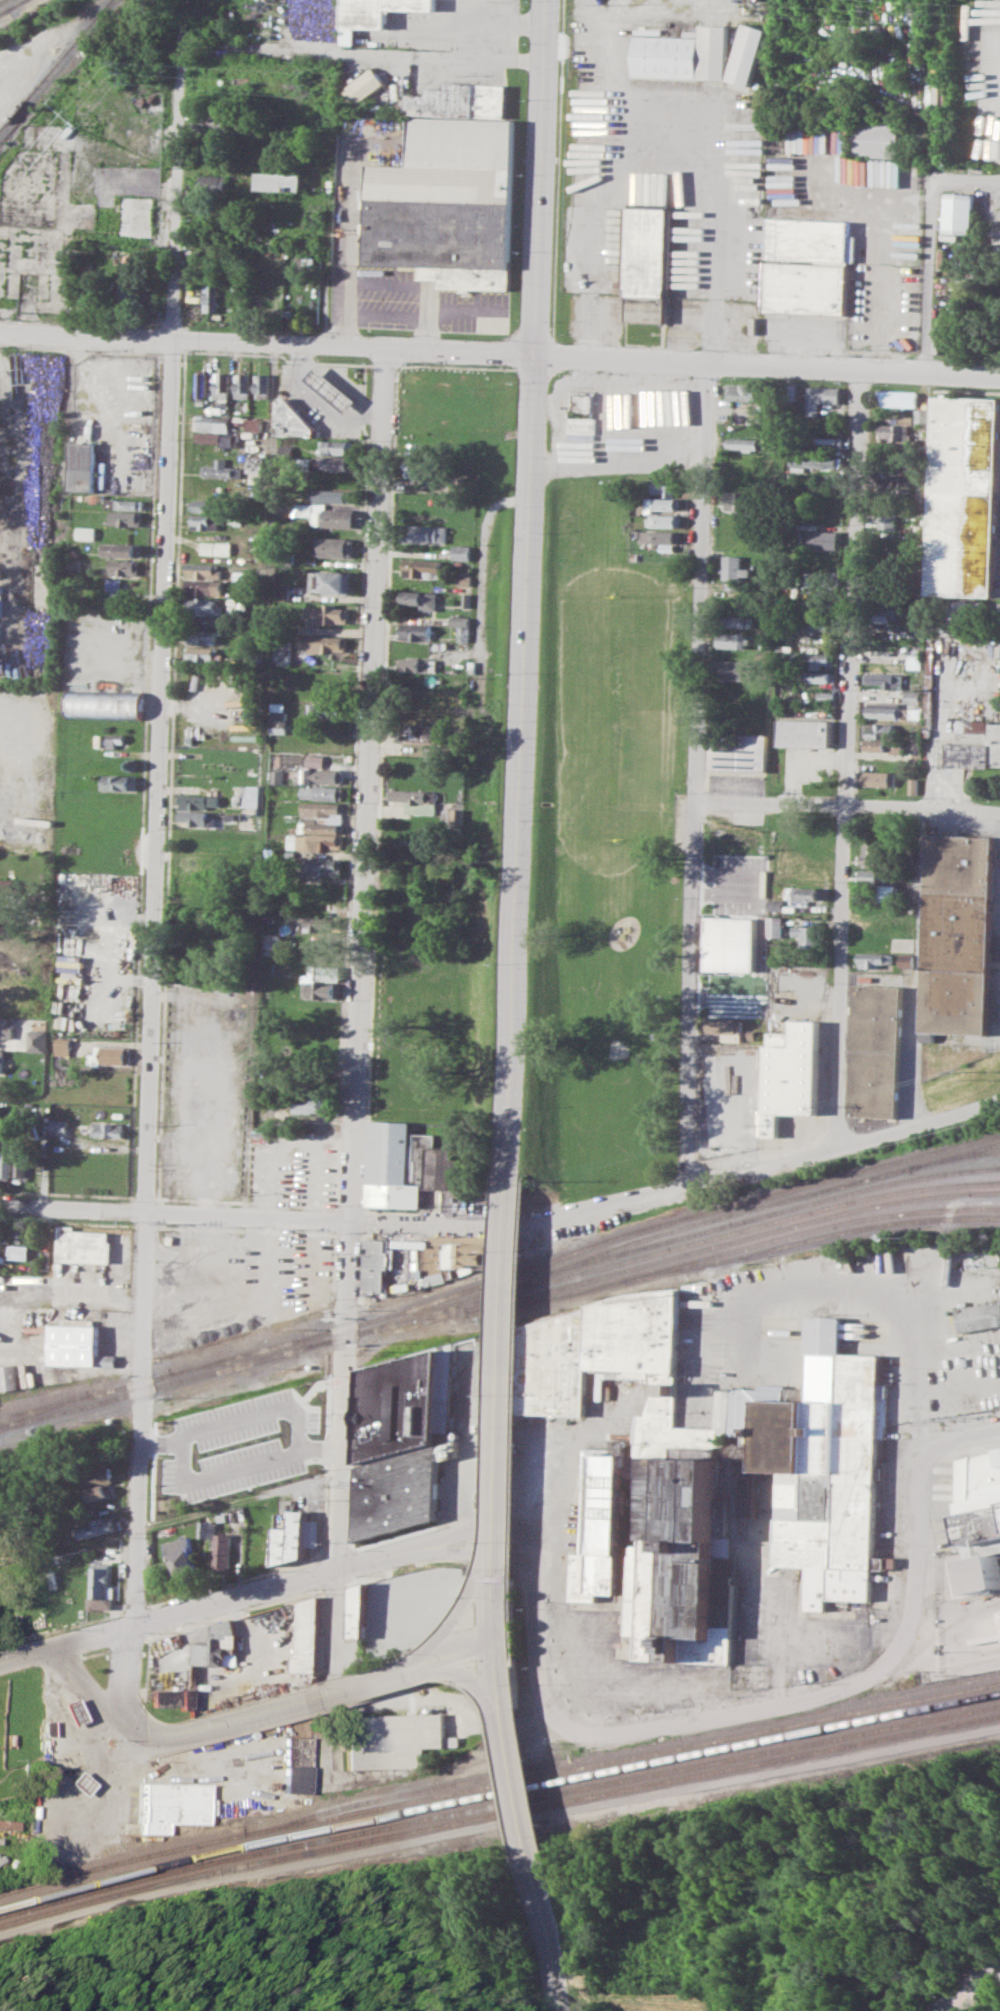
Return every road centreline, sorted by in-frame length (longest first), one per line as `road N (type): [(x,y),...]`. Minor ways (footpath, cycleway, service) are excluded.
road 1 (residential): [(134,1627),(184,26)]
road 2 (tertiary): [(334,1570),(388,349)]
road 3 (tertiary): [(508,1179),(545,0)]
road 4 (residential): [(0,1207),(453,1230),(532,1225),(937,1122),(999,1093)]
road 5 (residential): [(334,1570),(445,1547),(509,1560),(533,1582),(533,1633),(554,1716),(605,1733),(700,1720),(846,1689),(887,1660),(911,1619),(919,1477)]
road 6 (residential): [(686,1182),(706,362)]
road 7 (residential): [(836,1147),(861,369)]
road 8 (residential): [(532,353),(999,375)]
road 9 (tertiary): [(498,1641),(508,1179)]
road 10 (residential): [(0,333),(388,349)]
road 11 (tertiary): [(149,1734),(194,1731),(498,1641)]
road 12 (tertiary): [(0,1663),(334,1570)]
road 13 (residential): [(695,798),(999,812)]
road 14 (tertiary): [(539,1892),(498,1641)]
road 15 (residential): [(354,347),(358,132)]
road 16 (residential): [(326,1779),(334,1570)]
road 17 (residential): [(923,372),(933,182)]
road 18 (tertiary): [(388,349),(532,353)]
road 19 (tertiary): [(560,2010),(539,1892)]

